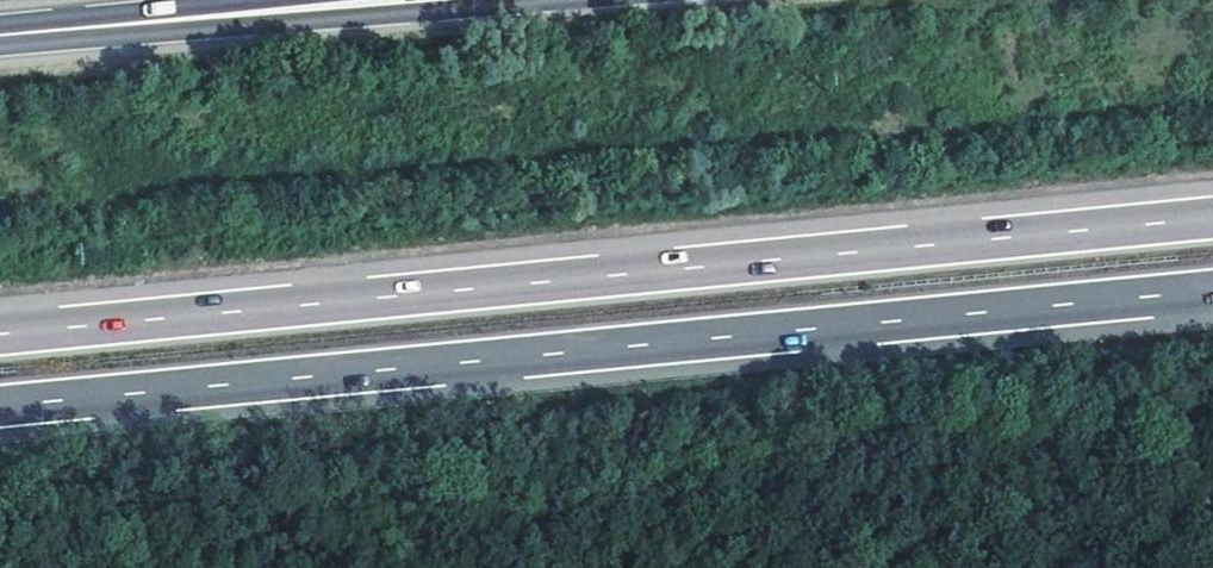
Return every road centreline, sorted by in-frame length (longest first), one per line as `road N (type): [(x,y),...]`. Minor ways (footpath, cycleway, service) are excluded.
road 1 (motorway): [(0,406),(1212,288)]
road 2 (motorway): [(1212,215),(0,333)]
road 3 (secondary): [(355,0),(0,32)]

